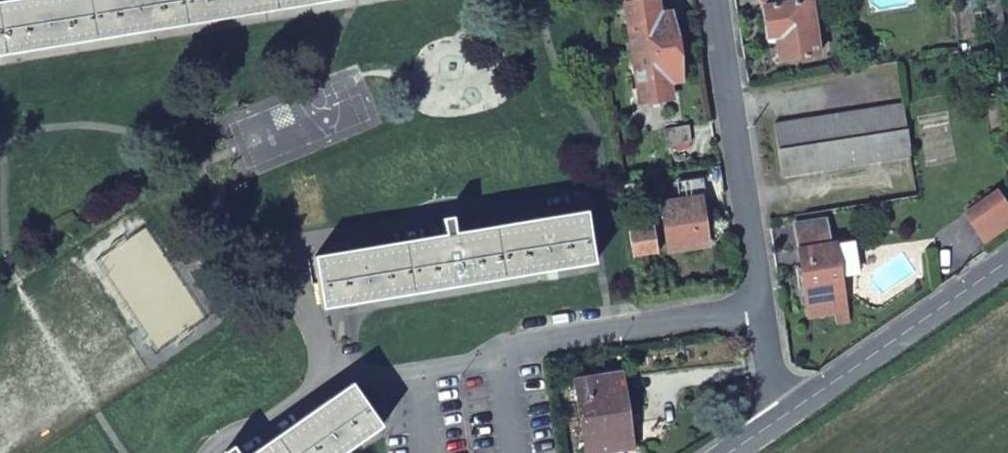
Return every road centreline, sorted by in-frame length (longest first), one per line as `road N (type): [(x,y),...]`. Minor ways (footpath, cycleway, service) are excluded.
road 1 (residential): [(787,413),(775,387),(715,0)]
road 2 (secondary): [(1007,259),(787,413)]

